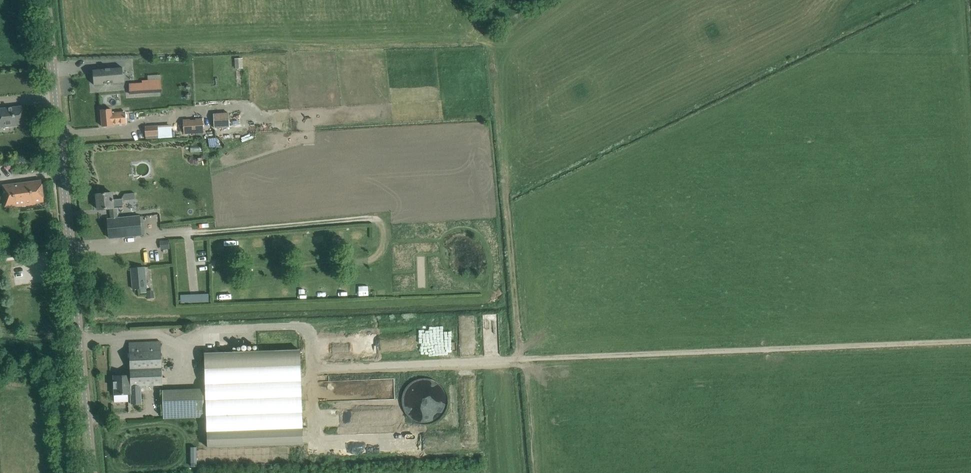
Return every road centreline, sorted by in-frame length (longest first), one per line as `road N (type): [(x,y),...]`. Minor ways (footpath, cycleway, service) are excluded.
road 1 (tertiary): [(93,472),(46,0)]

